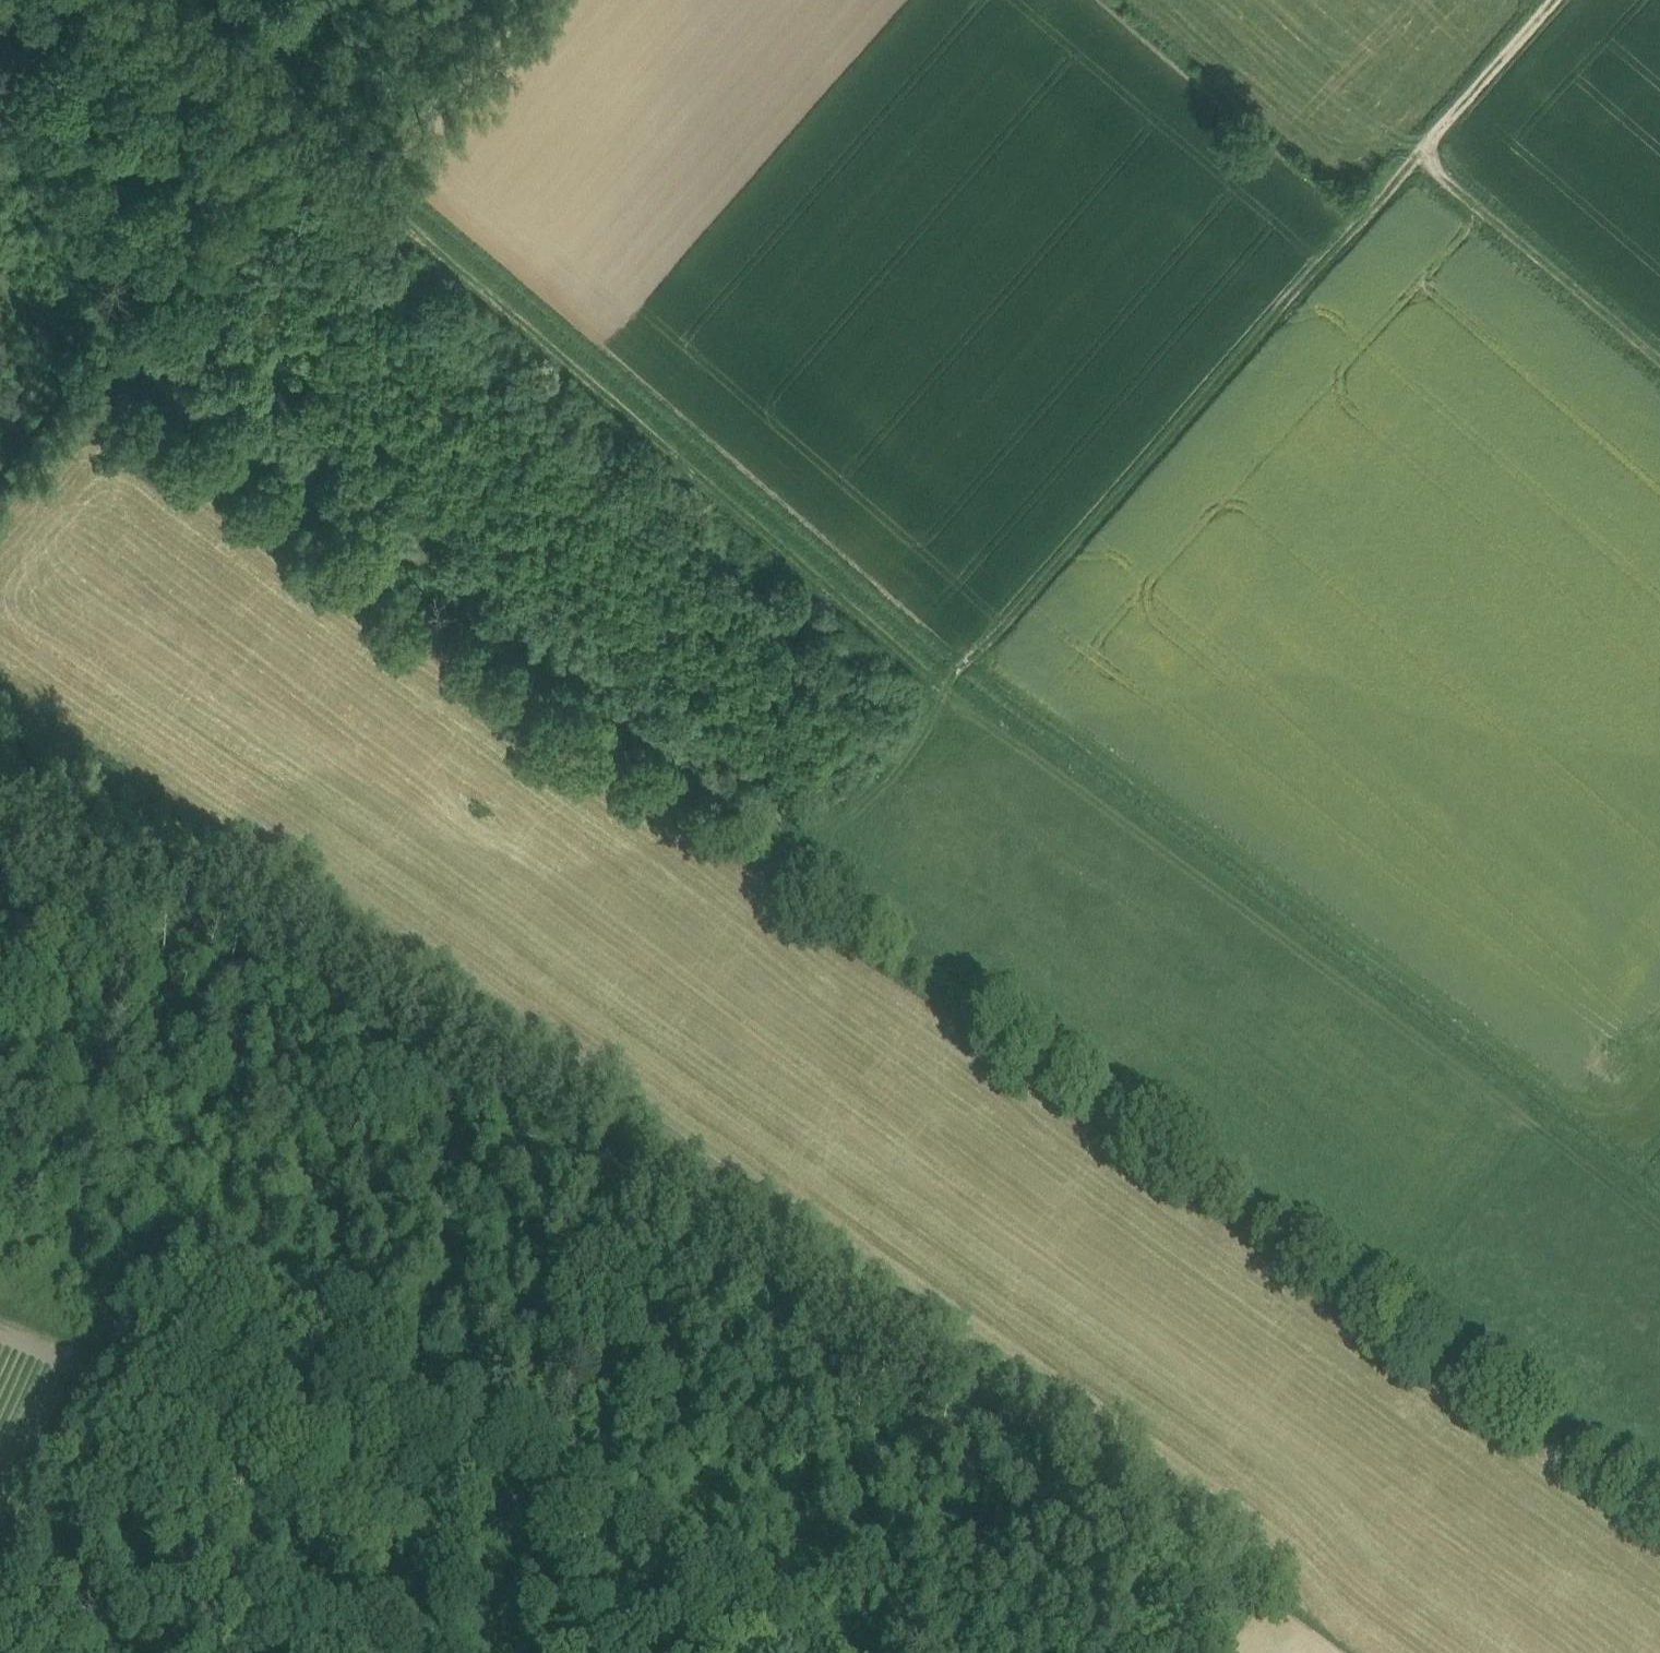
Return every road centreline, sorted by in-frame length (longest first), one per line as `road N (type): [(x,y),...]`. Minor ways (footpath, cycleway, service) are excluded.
road 1 (track): [(944,680),(1026,601),(1430,143)]
road 2 (track): [(1659,362),(1447,181),(1430,156),(1444,124),(1554,0)]

